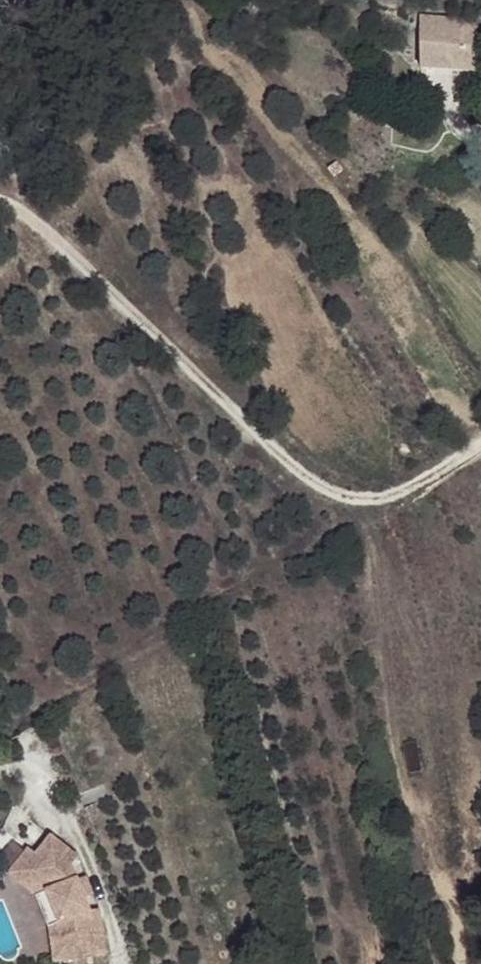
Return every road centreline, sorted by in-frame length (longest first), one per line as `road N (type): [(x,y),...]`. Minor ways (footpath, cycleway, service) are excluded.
road 1 (track): [(480,445),(380,504),(338,496),(301,477),(123,297),(0,200)]

